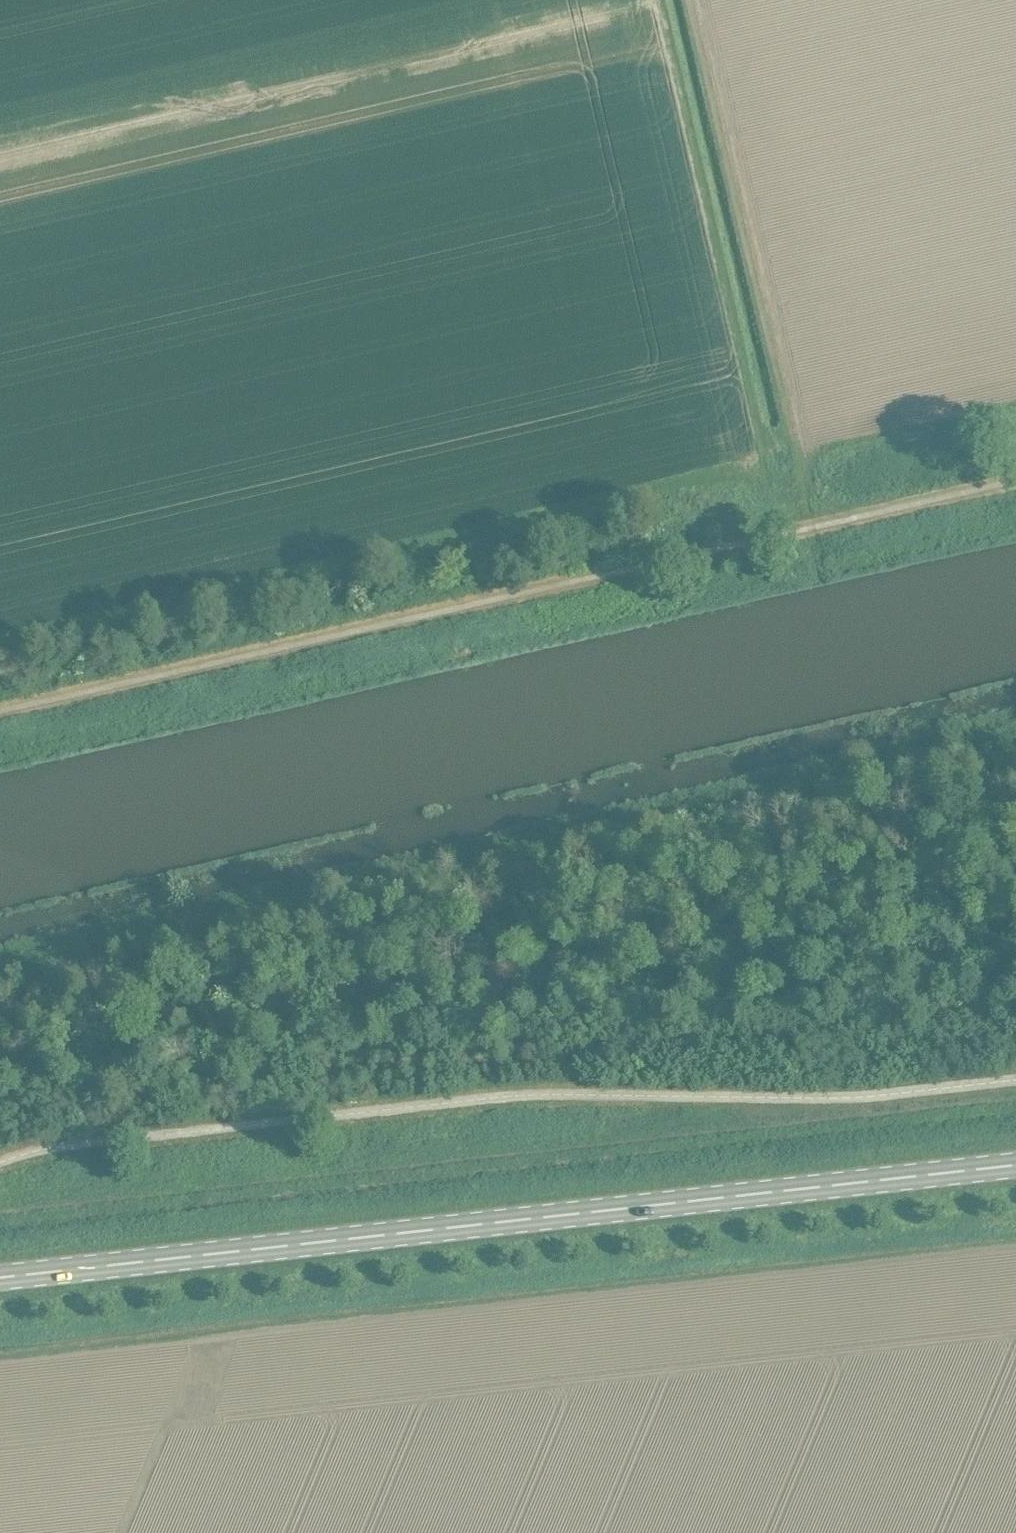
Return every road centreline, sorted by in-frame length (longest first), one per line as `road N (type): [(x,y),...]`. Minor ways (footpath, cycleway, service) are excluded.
road 1 (primary): [(0,1275),(1015,1163)]

